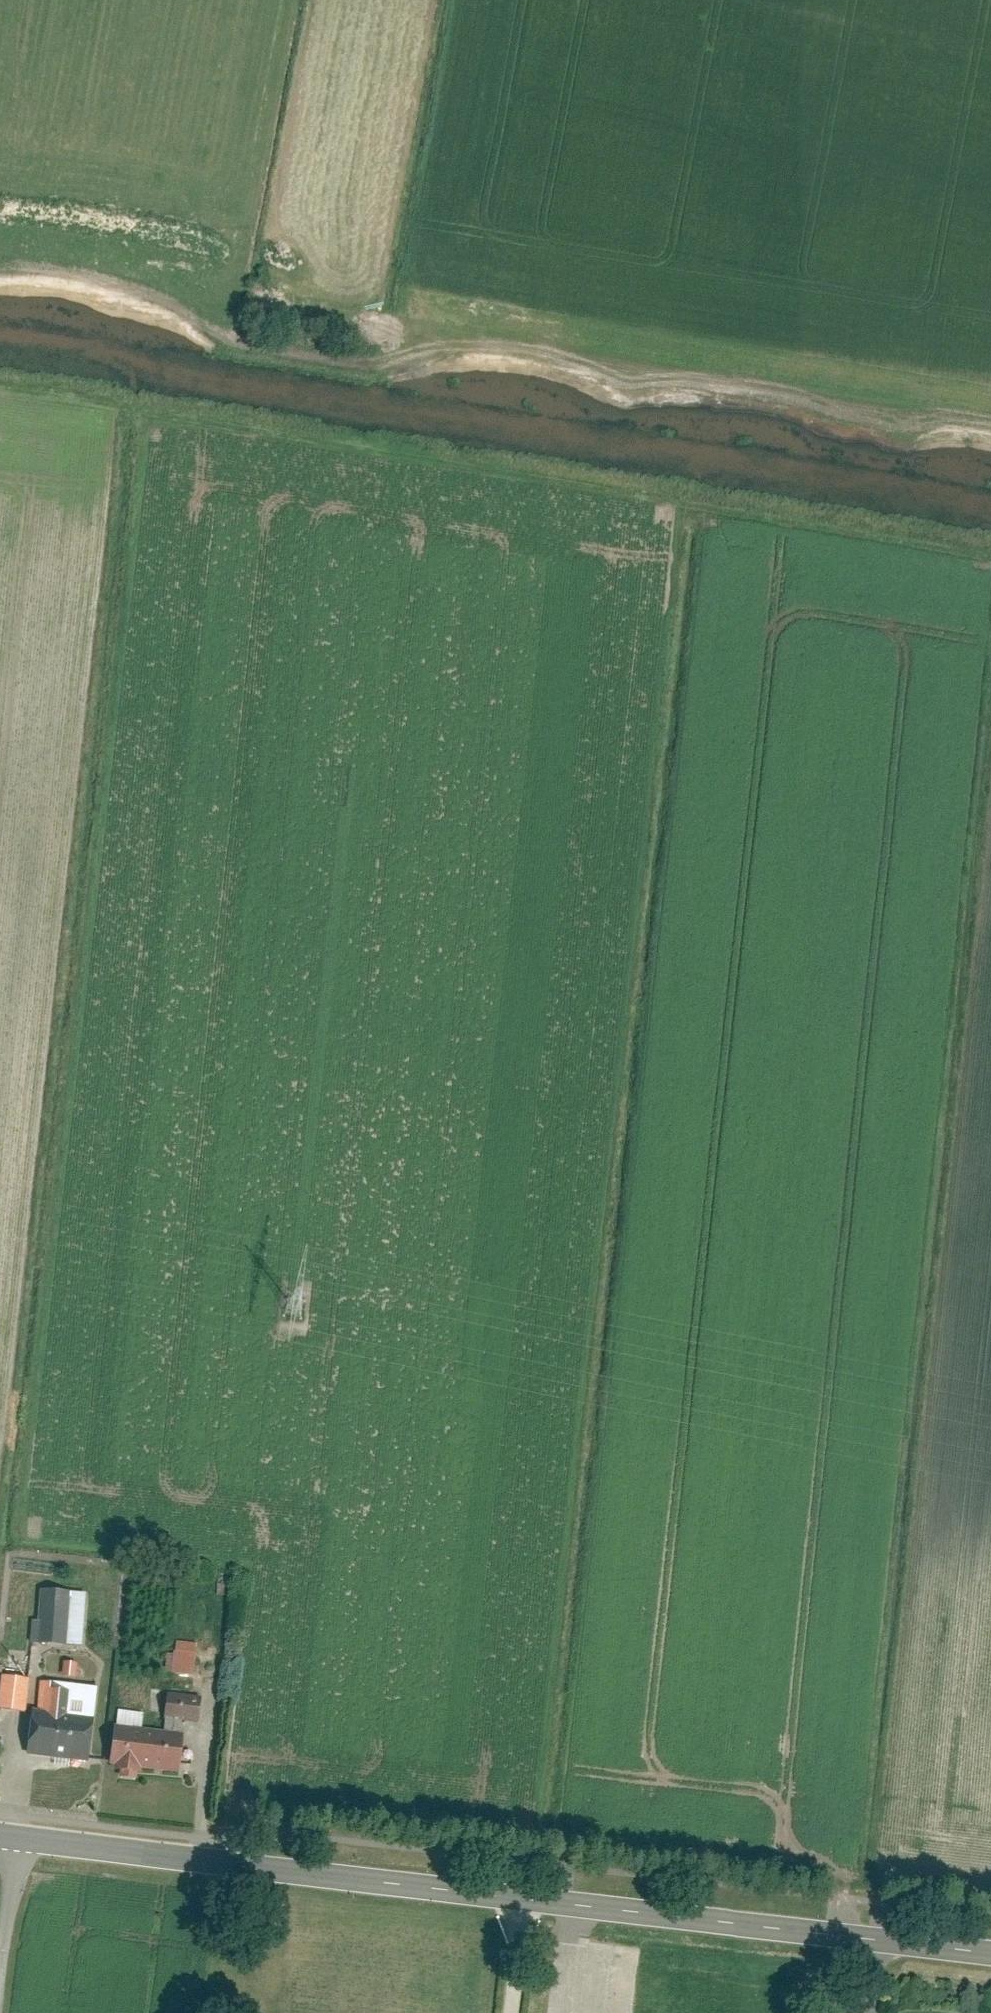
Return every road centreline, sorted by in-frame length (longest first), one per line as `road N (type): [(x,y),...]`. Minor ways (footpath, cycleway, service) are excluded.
road 1 (secondary): [(0,1837),(990,1954)]

